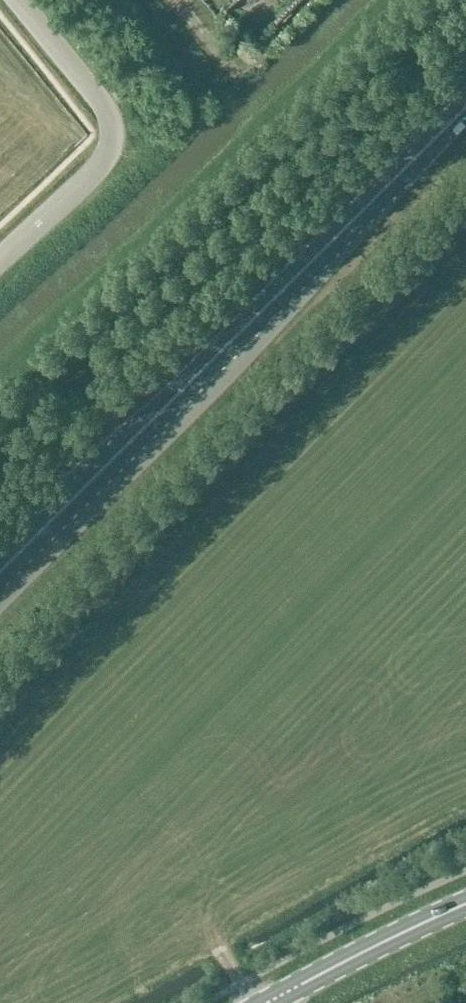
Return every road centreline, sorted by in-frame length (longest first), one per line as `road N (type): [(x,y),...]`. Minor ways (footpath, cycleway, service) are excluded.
road 1 (trunk): [(0,573),(465,120)]
road 2 (unclassified): [(18,0),(109,112),(114,140),(99,166),(0,262)]
road 3 (primary): [(267,1002),(465,904)]

